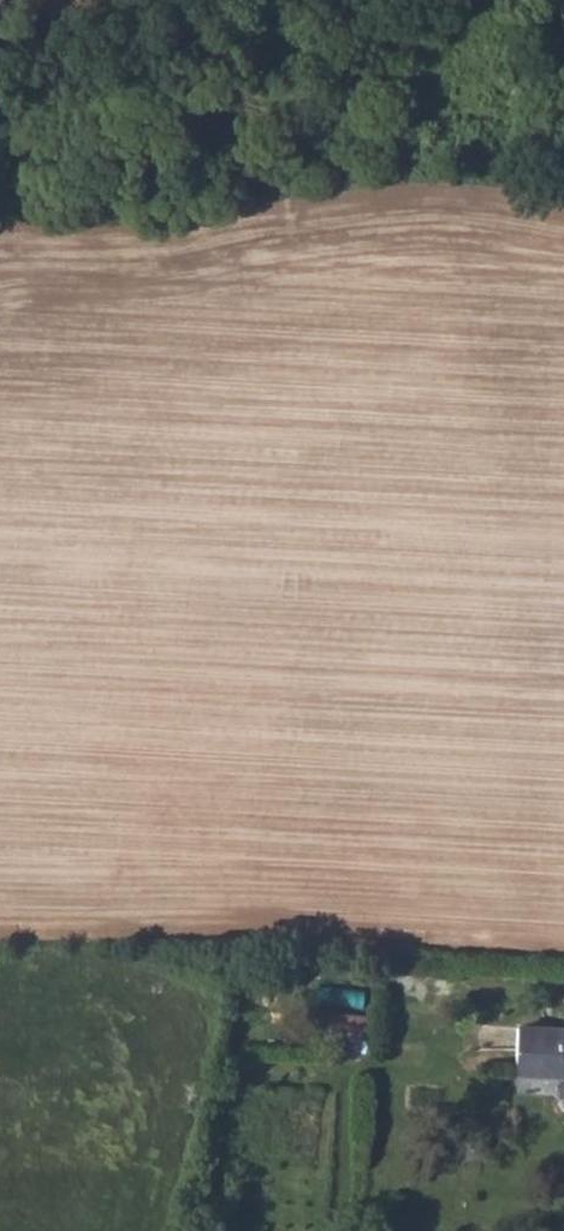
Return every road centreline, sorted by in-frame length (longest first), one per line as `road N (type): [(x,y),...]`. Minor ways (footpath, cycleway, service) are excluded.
road 1 (track): [(0,54),(292,0)]

